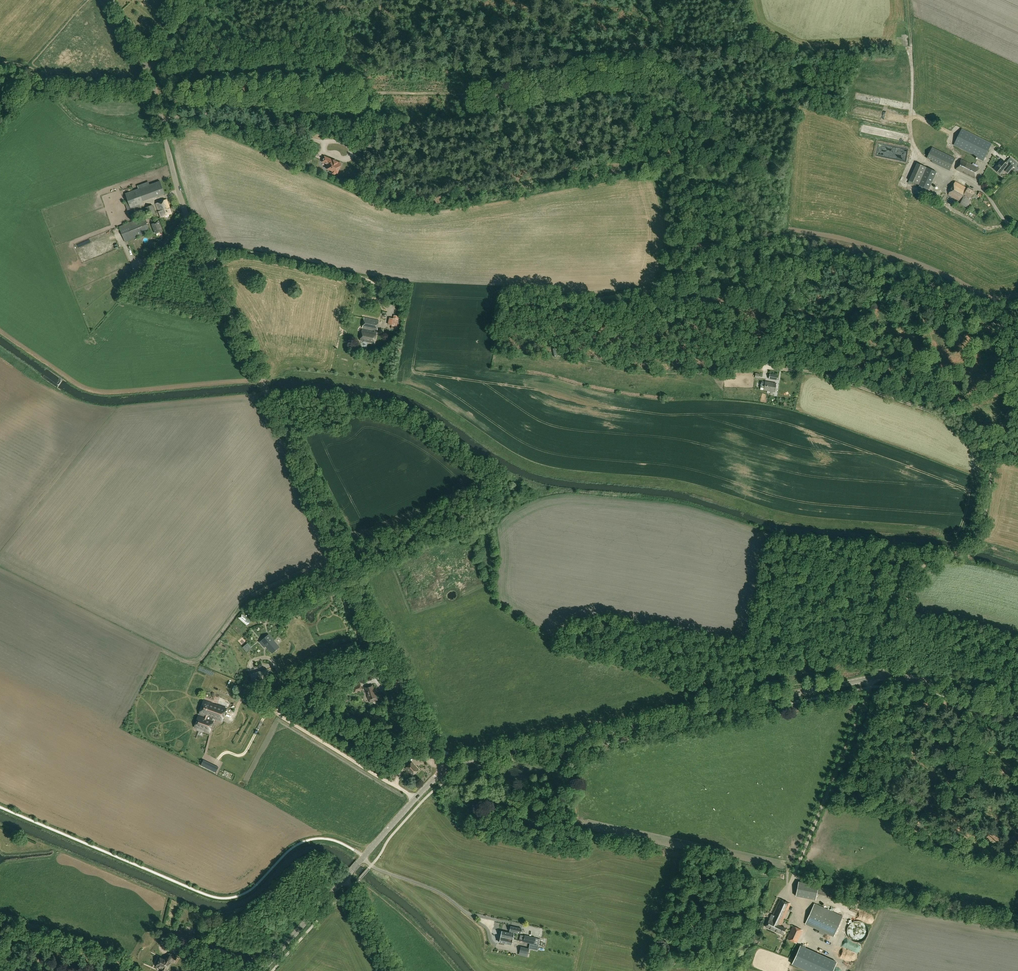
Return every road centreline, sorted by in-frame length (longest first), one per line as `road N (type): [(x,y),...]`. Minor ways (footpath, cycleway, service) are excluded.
road 1 (unclassified): [(443,772),(181,196),(147,71)]
road 2 (tertiary): [(443,772),(874,678)]
road 3 (track): [(997,444),(956,390),(674,249)]
road 4 (unclassified): [(874,678),(922,567),(961,552),(978,532),(997,444),(1017,395)]
road 5 (track): [(794,370),(935,414),(996,449)]
road 6 (tertiary): [(262,970),(364,858)]
road 7 (tertiary): [(874,678),(922,680),(1017,705)]

